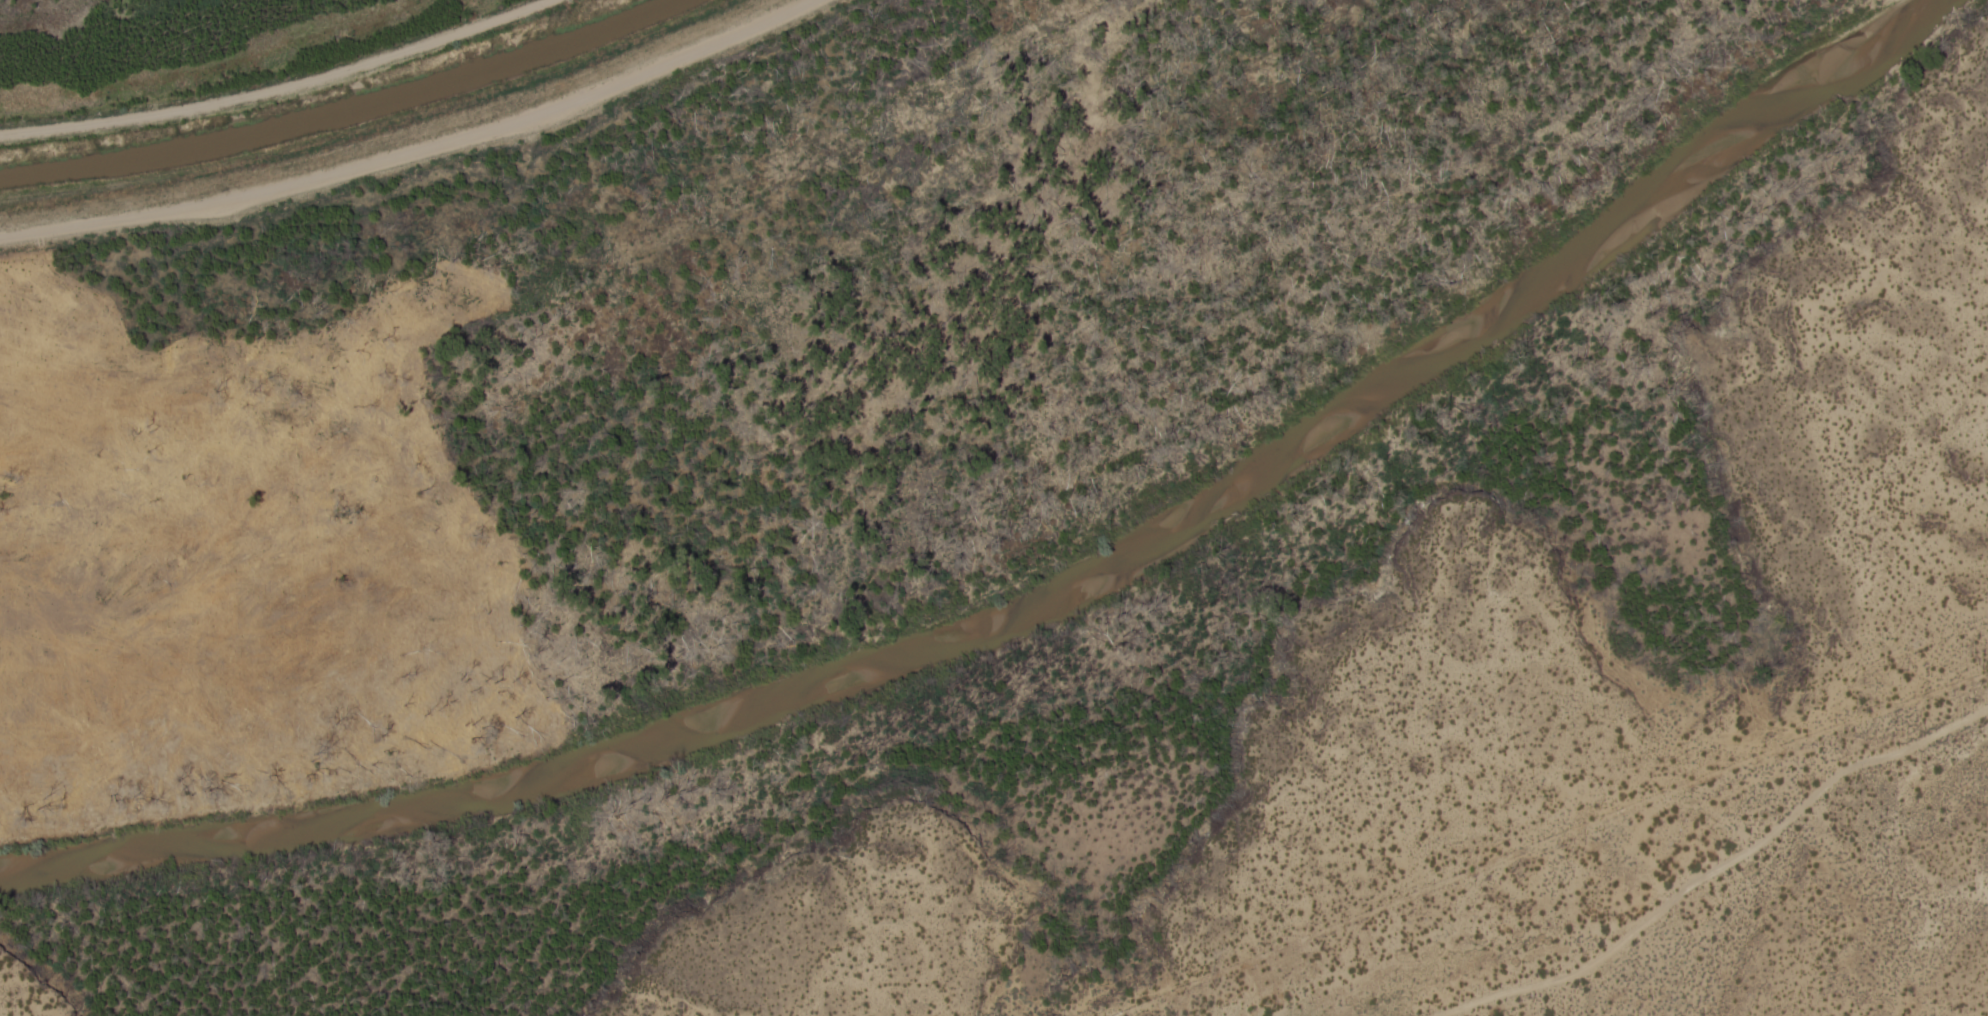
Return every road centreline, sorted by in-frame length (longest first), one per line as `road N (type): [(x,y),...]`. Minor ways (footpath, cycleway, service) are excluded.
road 1 (residential): [(0,236),(232,200),(557,113),(805,0)]
road 2 (residential): [(1434,1015),(1554,978),(1763,844),(1952,747),(1987,741)]
road 3 (residential): [(0,132),(190,107),(332,72),(536,0)]

